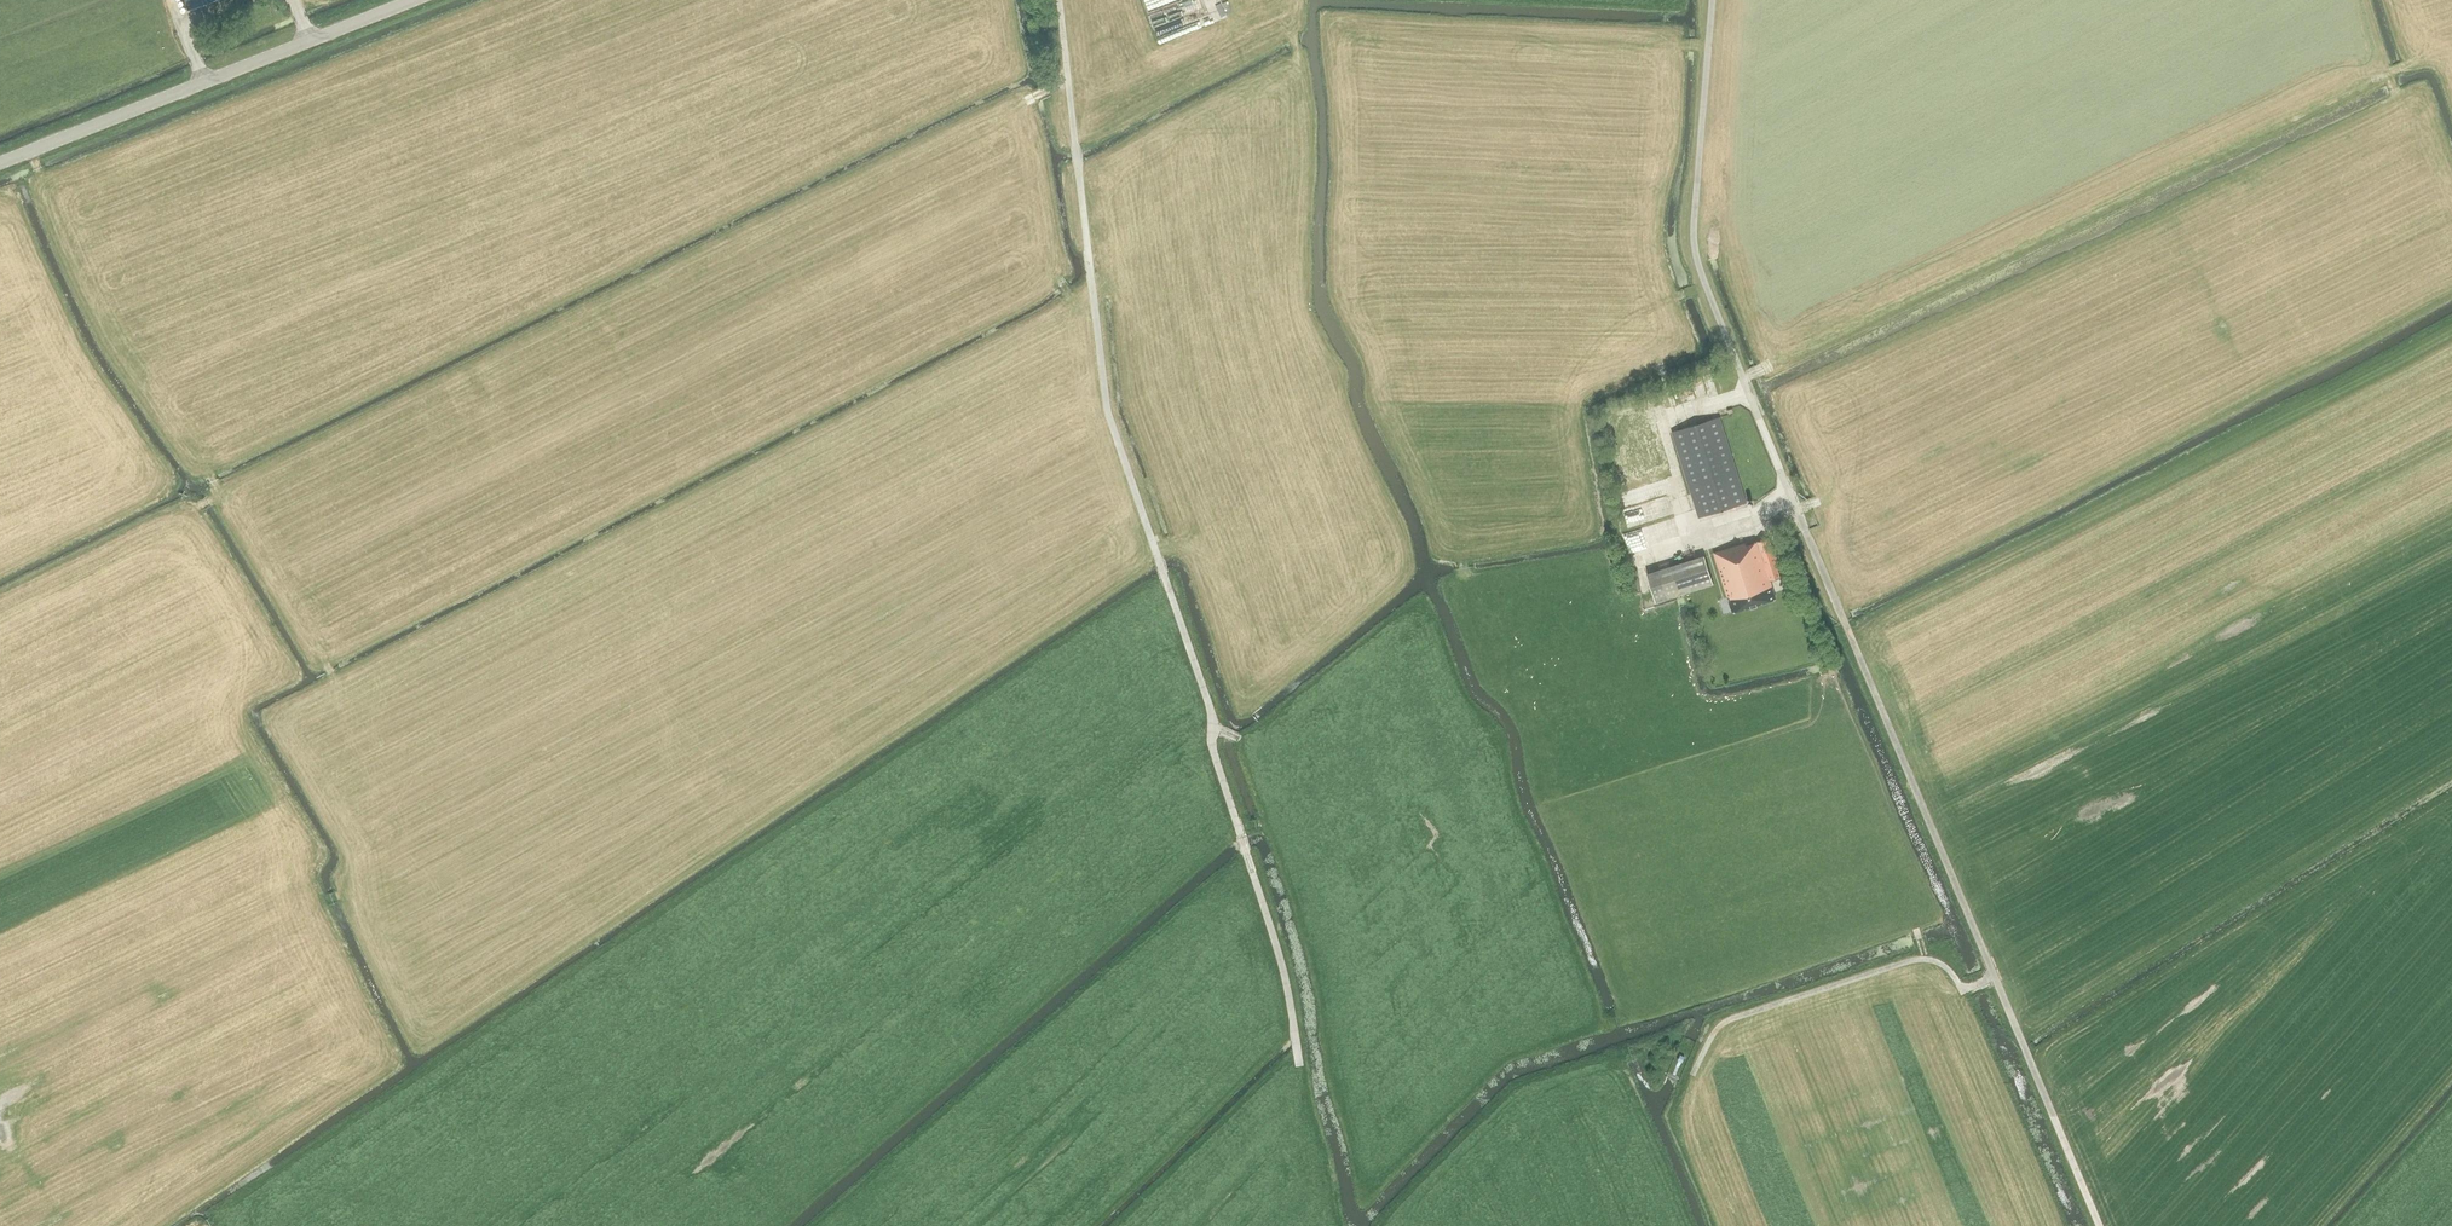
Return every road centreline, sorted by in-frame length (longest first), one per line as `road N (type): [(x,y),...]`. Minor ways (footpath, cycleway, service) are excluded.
road 1 (track): [(1060,0),(1106,402),(1217,725),(1245,846),(1283,958),(1300,1058)]
road 2 (track): [(1785,488),(2097,1225)]
road 3 (tertiary): [(0,166),(421,0)]
road 4 (track): [(1990,972),(1963,990),(1938,962),(1914,960),(1731,1020),(1695,1072)]

